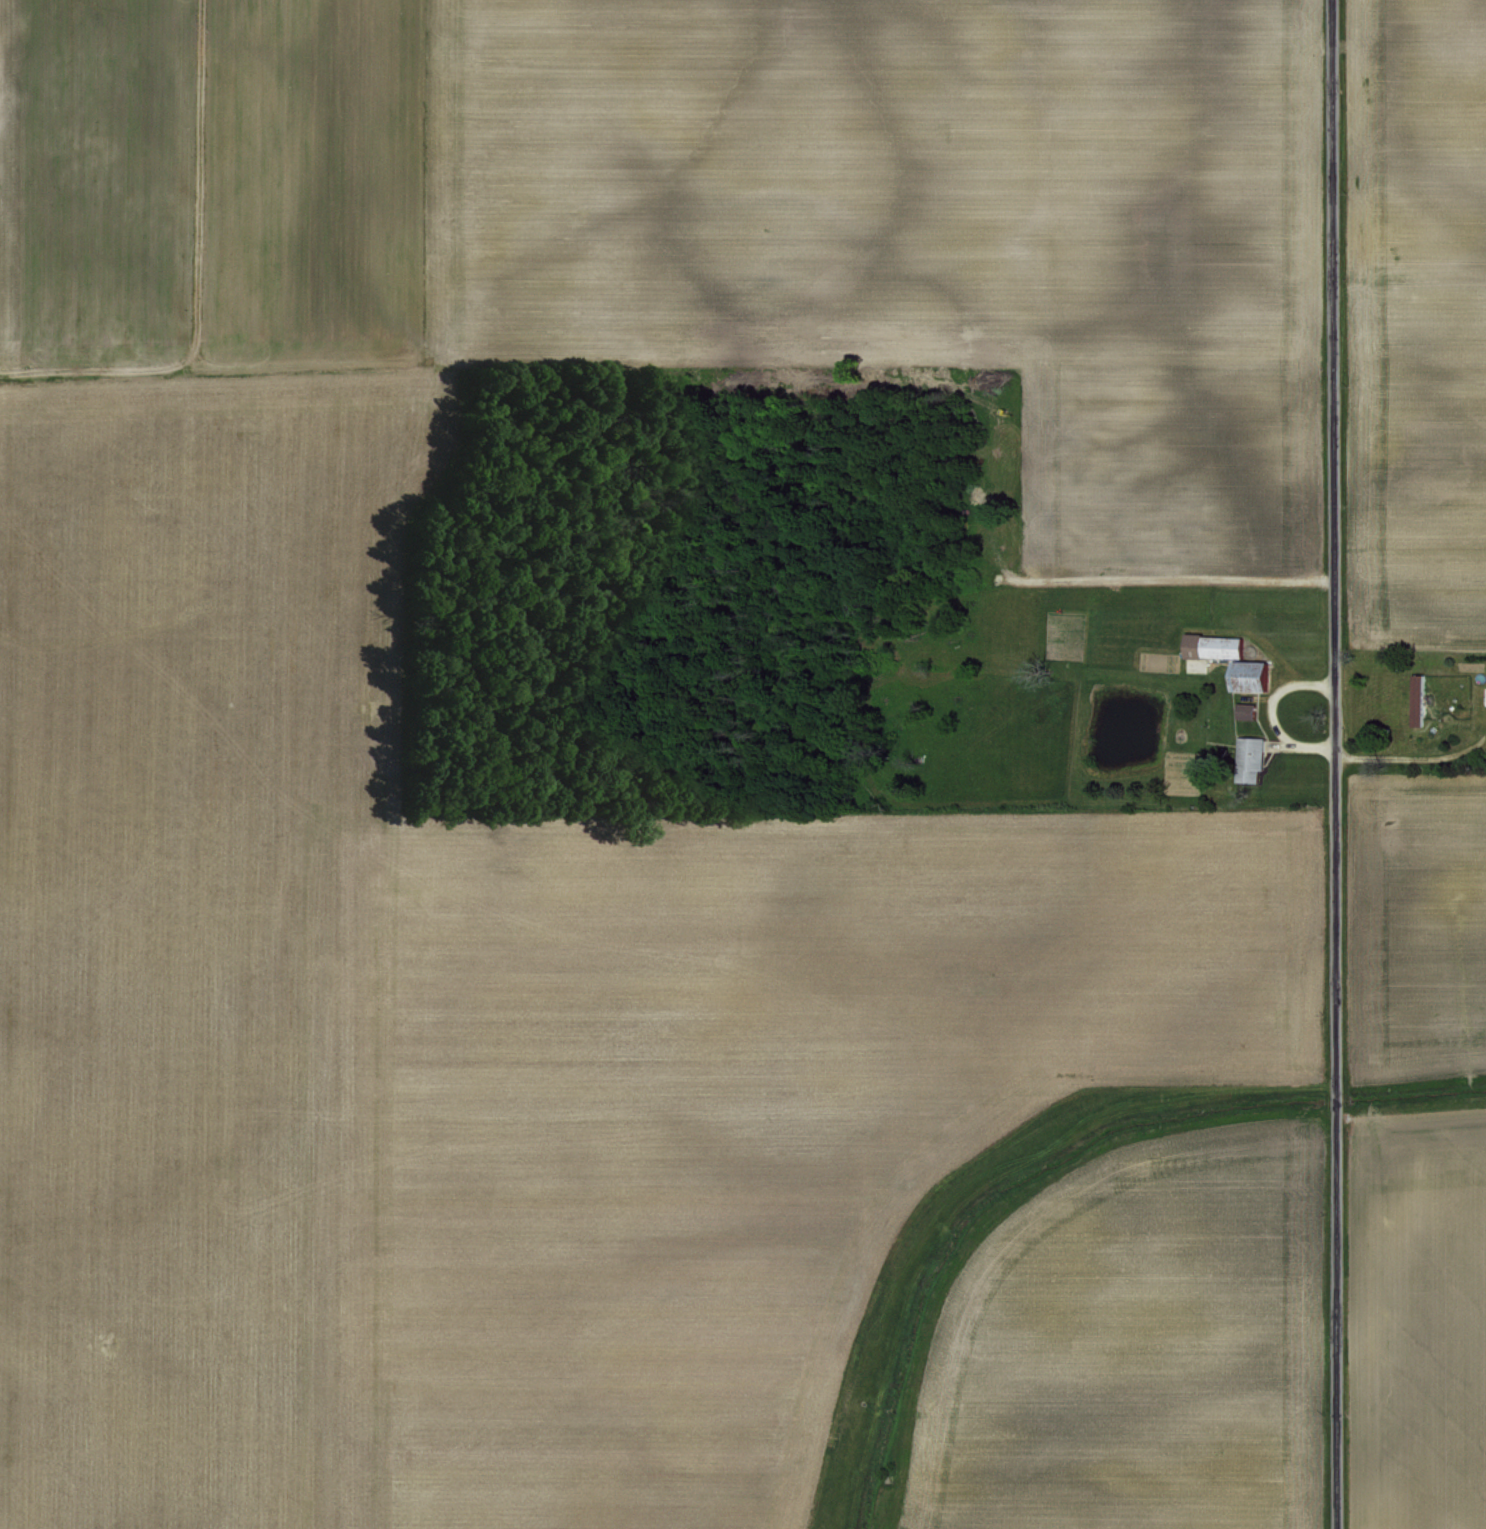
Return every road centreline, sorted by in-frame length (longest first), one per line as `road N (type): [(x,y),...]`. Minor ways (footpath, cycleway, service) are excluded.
road 1 (residential): [(1336,1528),(1328,0)]
road 2 (residential): [(1331,692),(1289,685),(1235,630),(1109,625)]
road 3 (residential): [(1331,758),(1457,757),(1485,742)]

